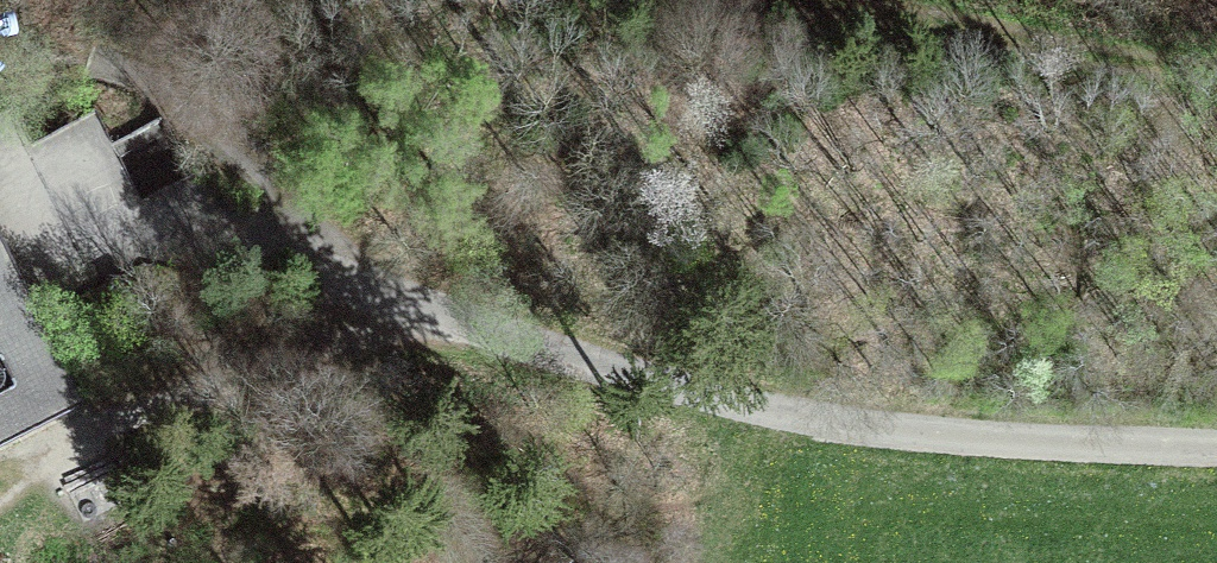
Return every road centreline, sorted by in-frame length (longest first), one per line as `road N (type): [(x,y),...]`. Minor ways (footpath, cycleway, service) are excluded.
road 1 (unclassified): [(1216,464),(1093,460),(694,394),(462,327),(325,266)]
road 2 (track): [(27,481),(77,441),(127,417),(386,333),(462,327)]
road 3 (track): [(1216,79),(853,0)]

